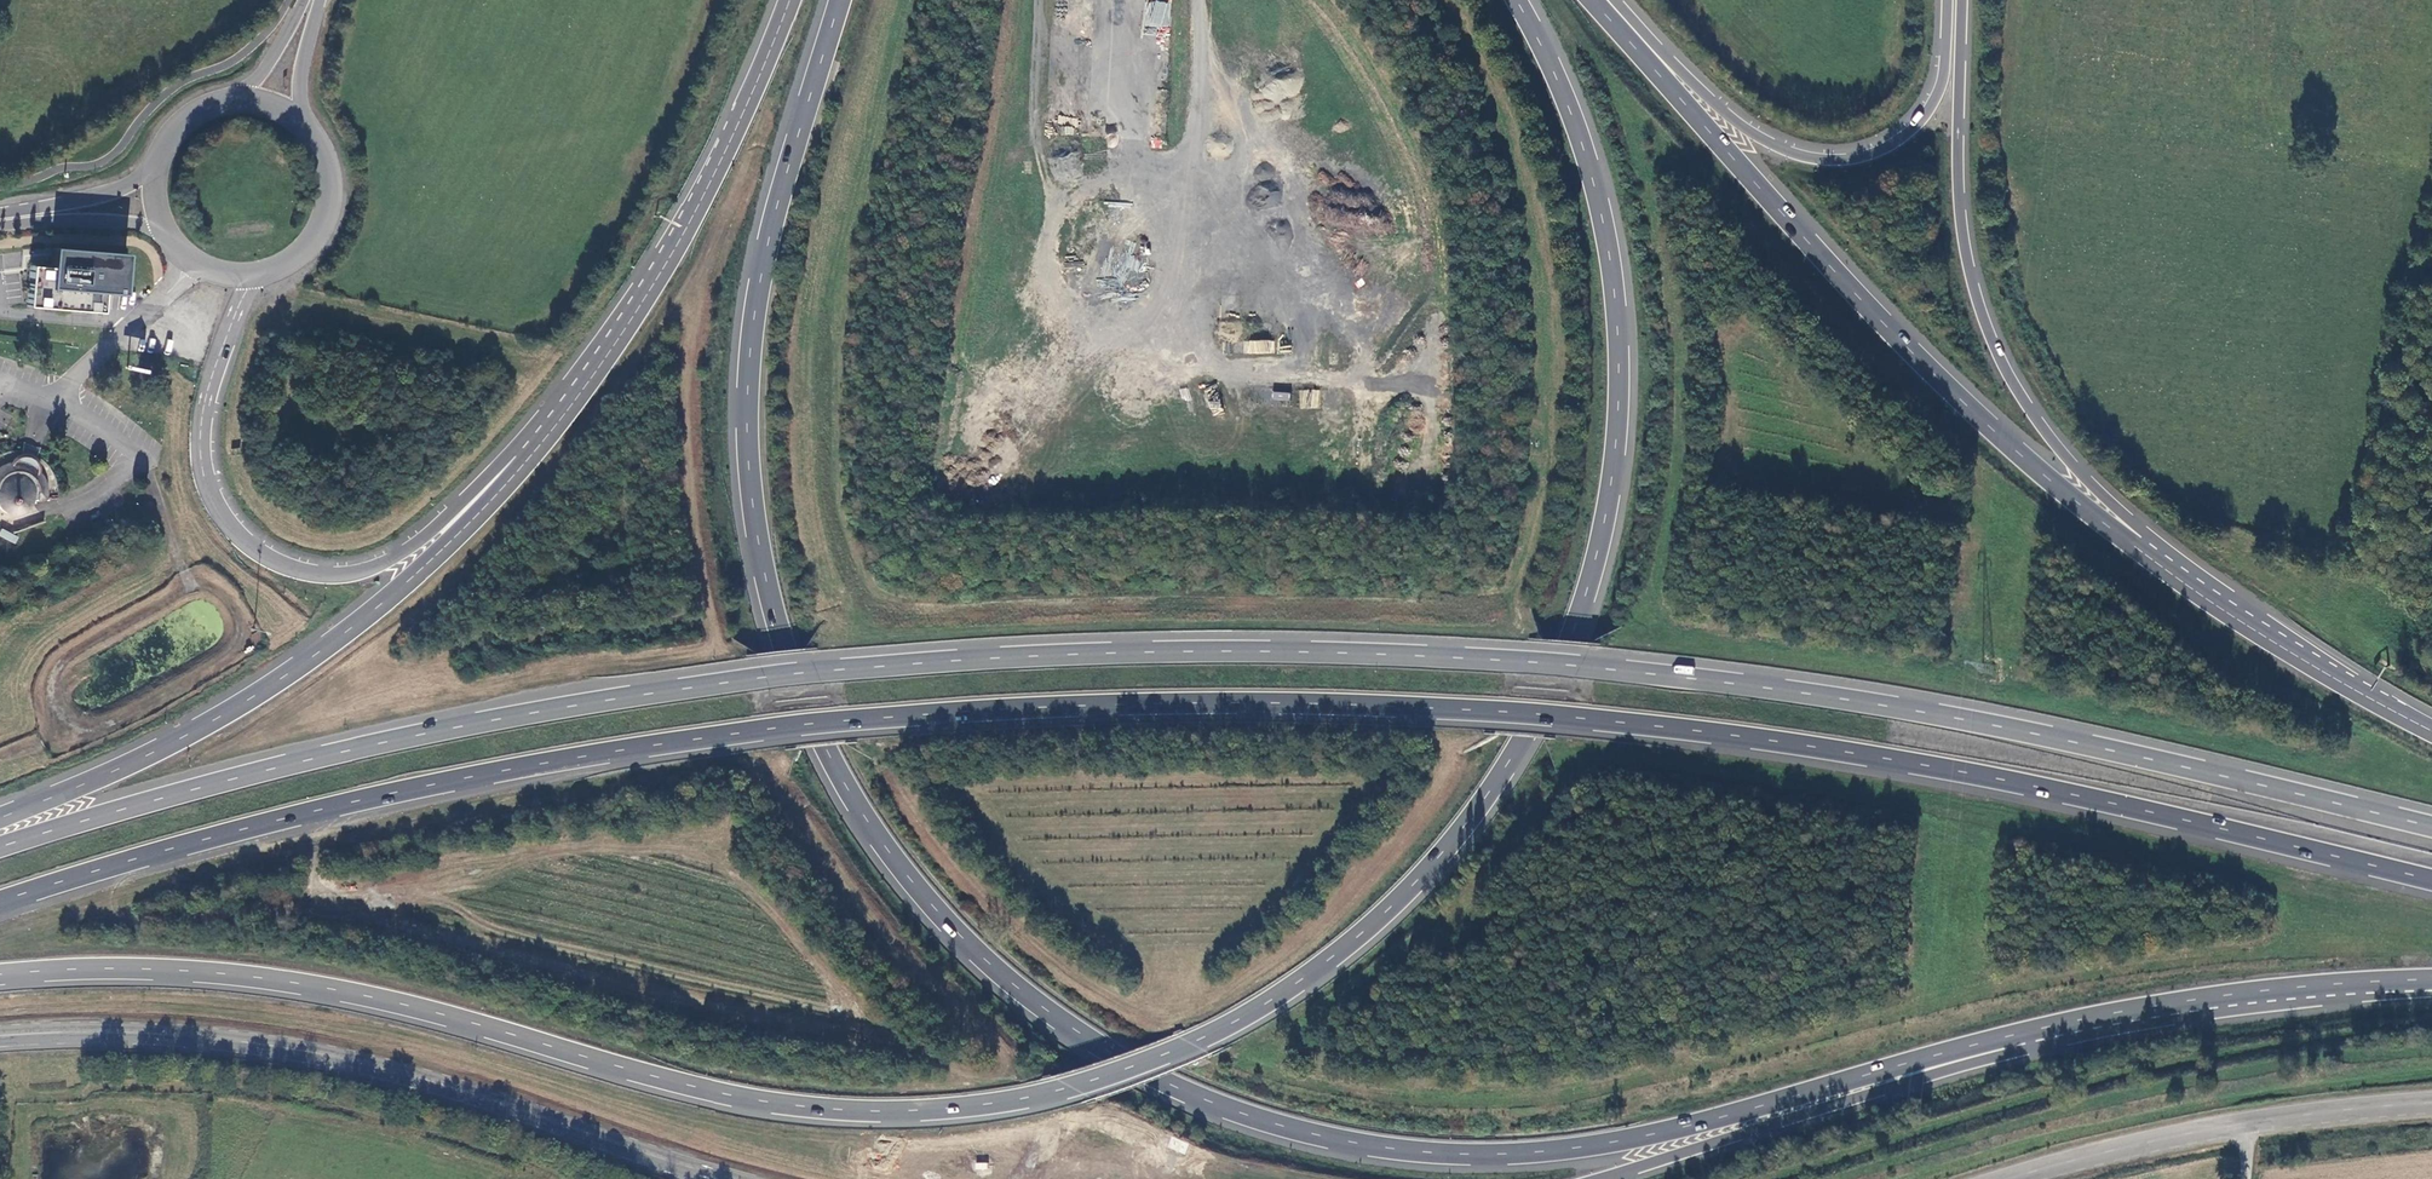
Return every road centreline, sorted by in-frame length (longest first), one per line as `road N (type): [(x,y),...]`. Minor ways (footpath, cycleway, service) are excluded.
road 1 (trunk): [(840,0),(778,201),(753,325),(747,434),(767,586),(803,699),(886,848),(962,938),(1107,1051),(1268,1121),(1398,1149),(1502,1153),(1650,1134),(2153,1005),(2353,982)]
road 2 (trunk): [(0,900),(287,817),(615,750),(954,711),(1228,701),(1577,717),(1841,750),(2060,791),(2431,881)]
road 3 (trunk): [(2431,827),(2086,745),(1849,699),(1511,661),(1229,650),(953,660),(615,698),(330,754),(0,847)]
road 4 (trunk): [(0,973),(139,967),(313,984),(692,1086),(856,1110),(964,1106),(1072,1087),(1192,1044),(1267,1002),(1397,899),(1468,819),(1546,689),(1598,543),(1617,420),(1611,268),(1573,116),(1517,0)]
road 5 (trunk): [(1600,1178),(2008,1054),(2353,982)]
road 6 (trunk): [(2140,551),(2057,487),(1914,353),(1600,0)]
road 7 (secondary): [(0,1035),(150,1033),(317,1053),(463,1090),(689,1167)]
road 8 (trunk): [(526,461),(407,581),(283,676),(154,751),(0,818)]
road 9 (trunk): [(526,461),(376,566),(319,574),(264,556),(215,501),(201,455),(213,371),(253,278)]
road 10 (trunk): [(2140,551),(2024,399),(1975,295),(1959,182),(1961,0)]
road 11 (trunk): [(790,0),(687,228),(604,360),(526,461)]
road 12 (trunk): [(1949,0),(1934,101),(1890,145),(1842,159),(1800,154),(1751,129),(1604,0)]
road 13 (track): [(0,756),(68,729),(51,695),(68,658),(191,587),(153,476)]
road 14 (trunk): [(2431,732),(2230,614),(2140,551)]
road 15 (track): [(191,587),(214,589),(231,605),(241,623),(234,648),(133,713),(98,728),(68,729)]
road 16 (unclassified): [(2008,1178),(2244,1123)]
road 17 (tertiary): [(253,278),(306,252),(329,215),(332,171),(304,119)]
road 18 (unclassified): [(2244,1123),(2431,1102)]
road 19 (tertiary): [(151,165),(121,189),(0,213)]
road 20 (tertiary): [(0,226),(86,220),(160,230)]
road 21 (tertiary): [(304,119),(300,85),(318,0)]
road 22 (tertiary): [(241,95),(184,114),(151,165)]

